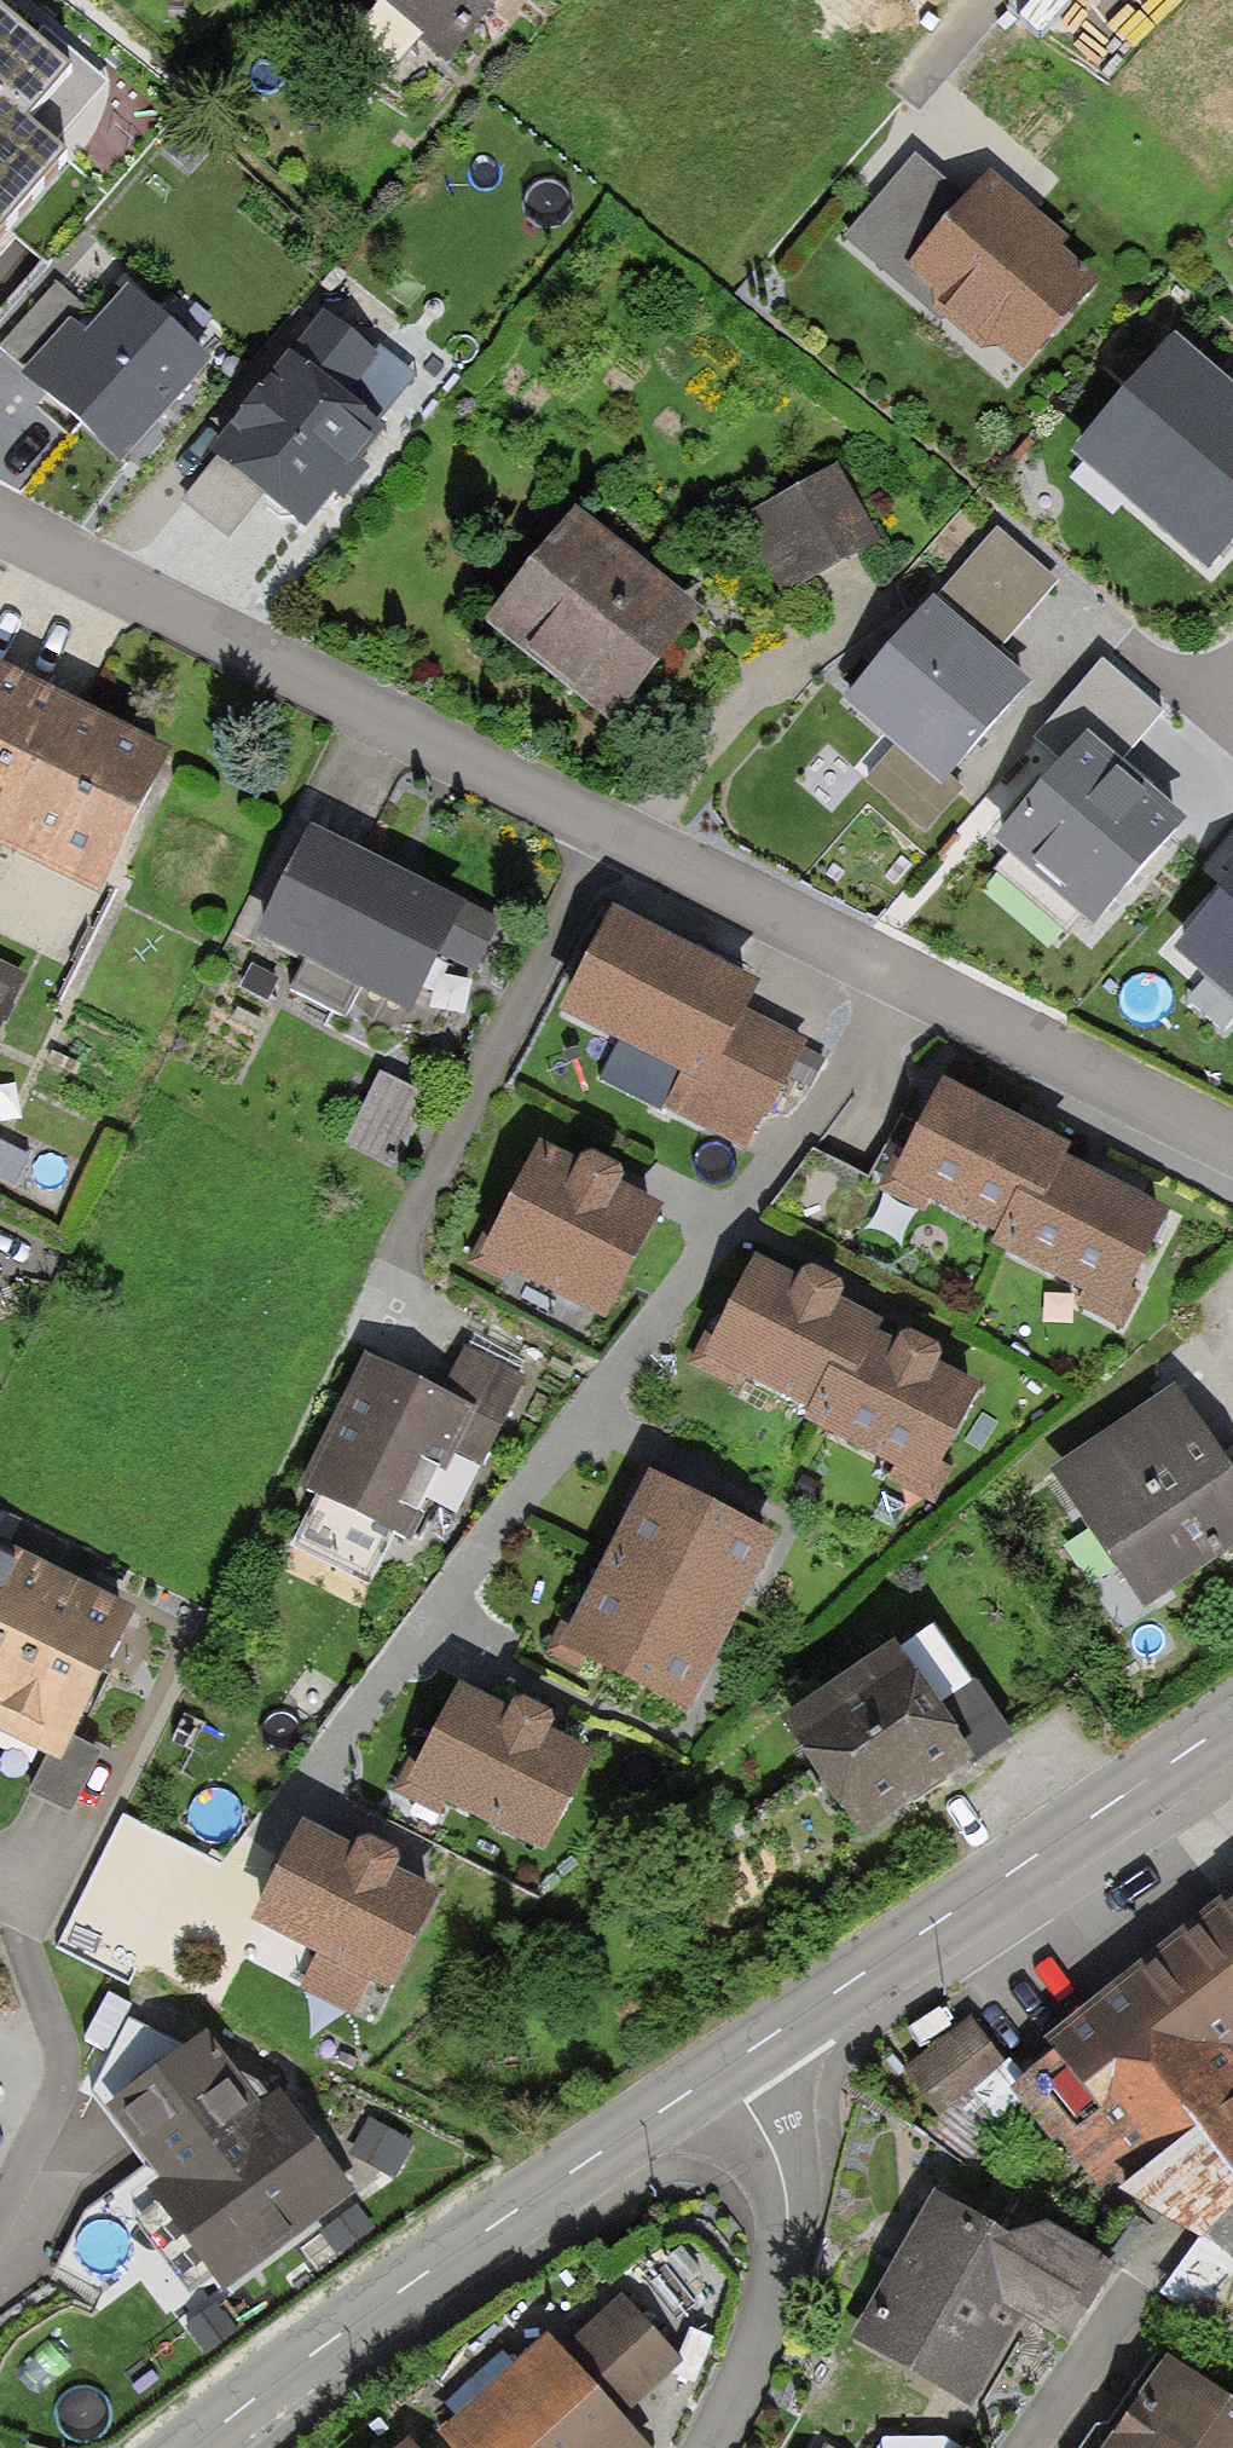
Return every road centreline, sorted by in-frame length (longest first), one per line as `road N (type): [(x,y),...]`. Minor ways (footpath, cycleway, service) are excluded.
road 1 (residential): [(1232,1146),(0,526)]
road 2 (tertiary): [(728,2072),(429,2275),(195,2447)]
road 3 (tertiary): [(1232,1722),(728,2072)]
road 4 (residential): [(728,2072),(769,2135),(783,2209),(768,2296),(709,2447)]

